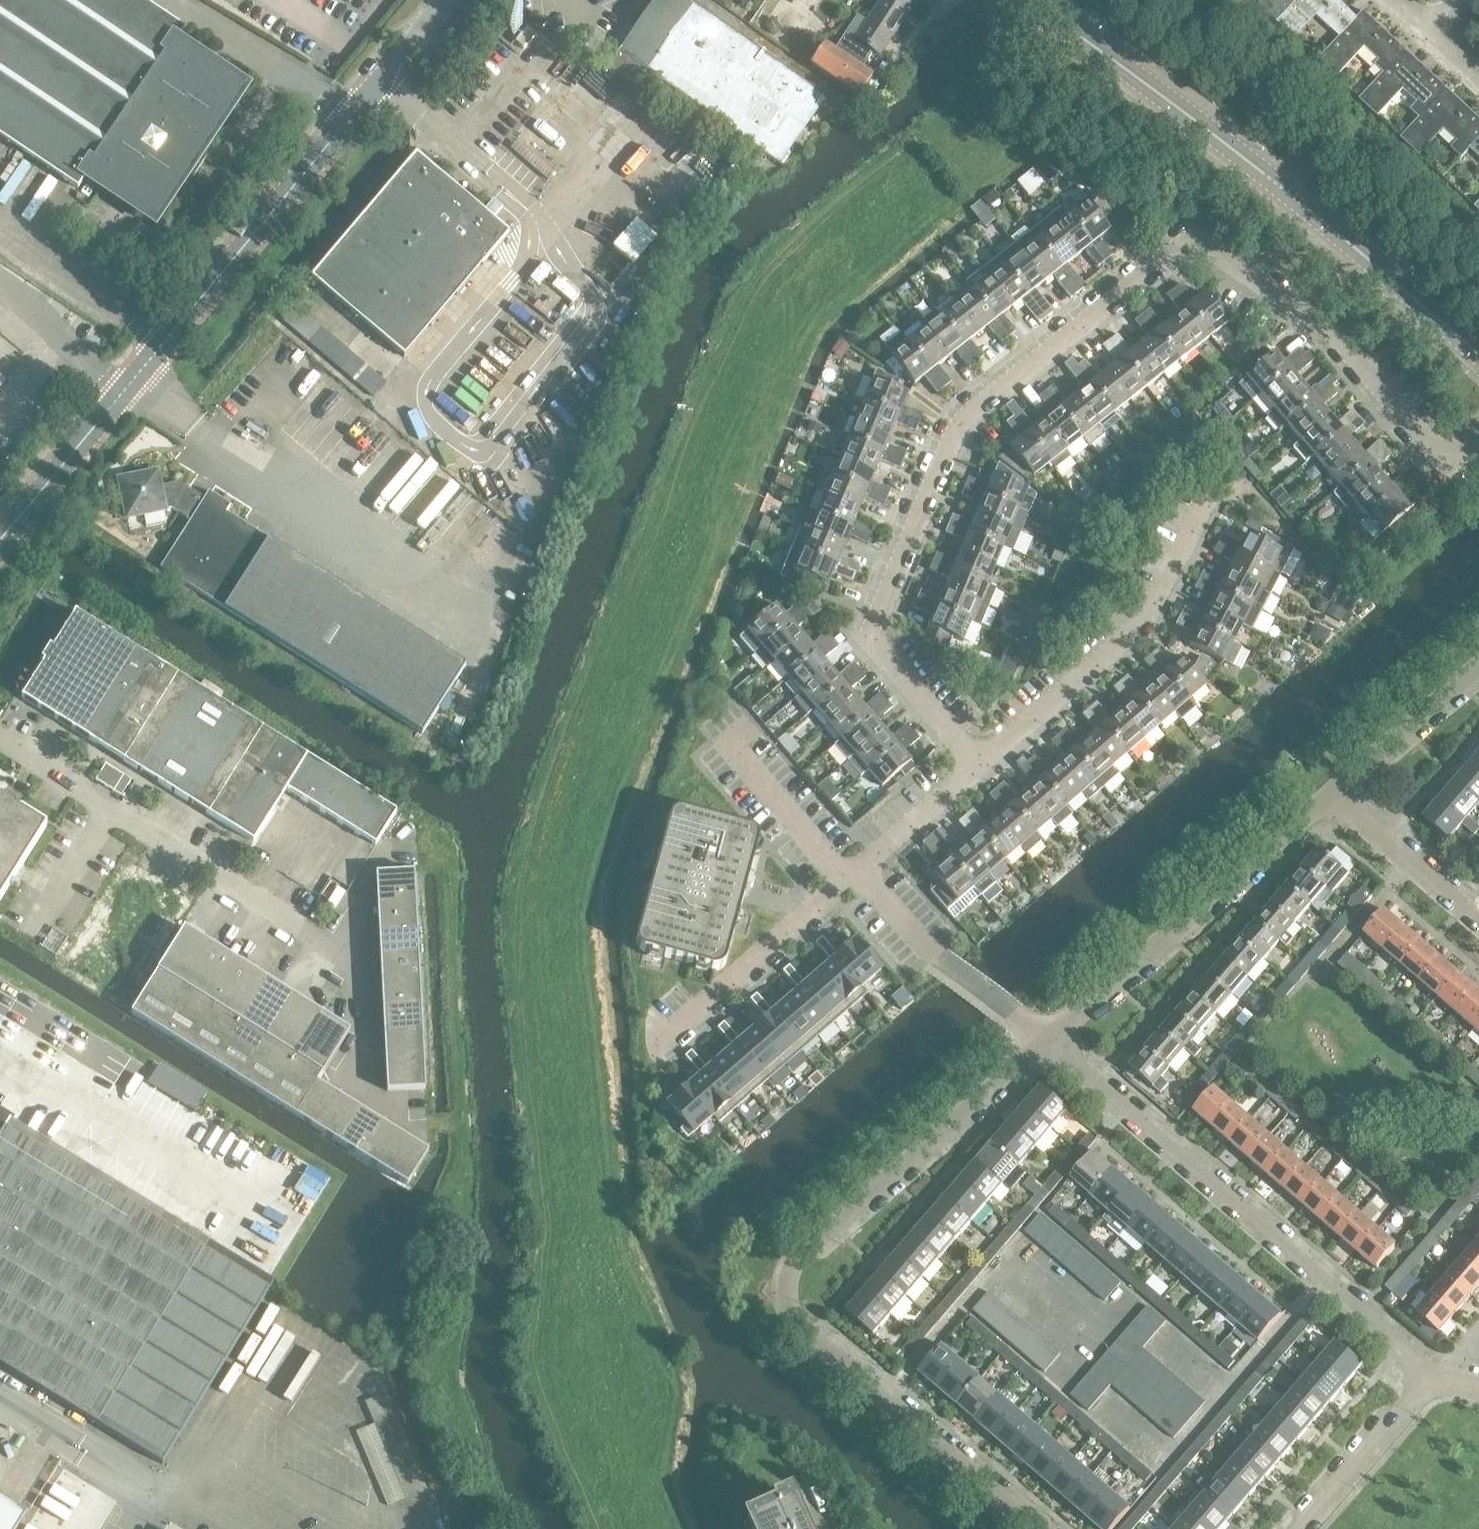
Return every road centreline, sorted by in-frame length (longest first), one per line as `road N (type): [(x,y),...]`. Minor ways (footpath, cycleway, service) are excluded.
road 1 (residential): [(979,764),(881,650),(884,598),(962,420),(1183,244),(1208,250),(1307,311),(1432,443),(1452,450),(1478,438)]
road 2 (residential): [(1035,1528),(809,1336),(786,1293),(794,1261),(1048,1039)]
road 3 (unclassified): [(0,539),(400,56)]
road 4 (residential): [(1436,1384),(1048,1039)]
road 5 (residential): [(979,764),(1145,617),(1229,458)]
road 6 (residential): [(1048,1039),(1327,788)]
road 7 (tertiary): [(1281,187),(1028,0)]
road 8 (tertiary): [(1478,355),(1281,187)]
road 9 (residential): [(1048,1039),(934,958),(869,882),(852,874)]
road 10 (residential): [(657,1037),(852,874)]
road 11 (unclassified): [(1185,0),(1304,157),(1281,187)]
road 12 (residential): [(852,874),(833,862),(730,743),(756,722)]
road 13 (residential): [(1327,788),(1478,656)]
road 14 (residential): [(1478,917),(1327,788)]
road 15 (residential): [(1304,1528),(1436,1384)]
road 16 (residential): [(852,874),(979,764)]

